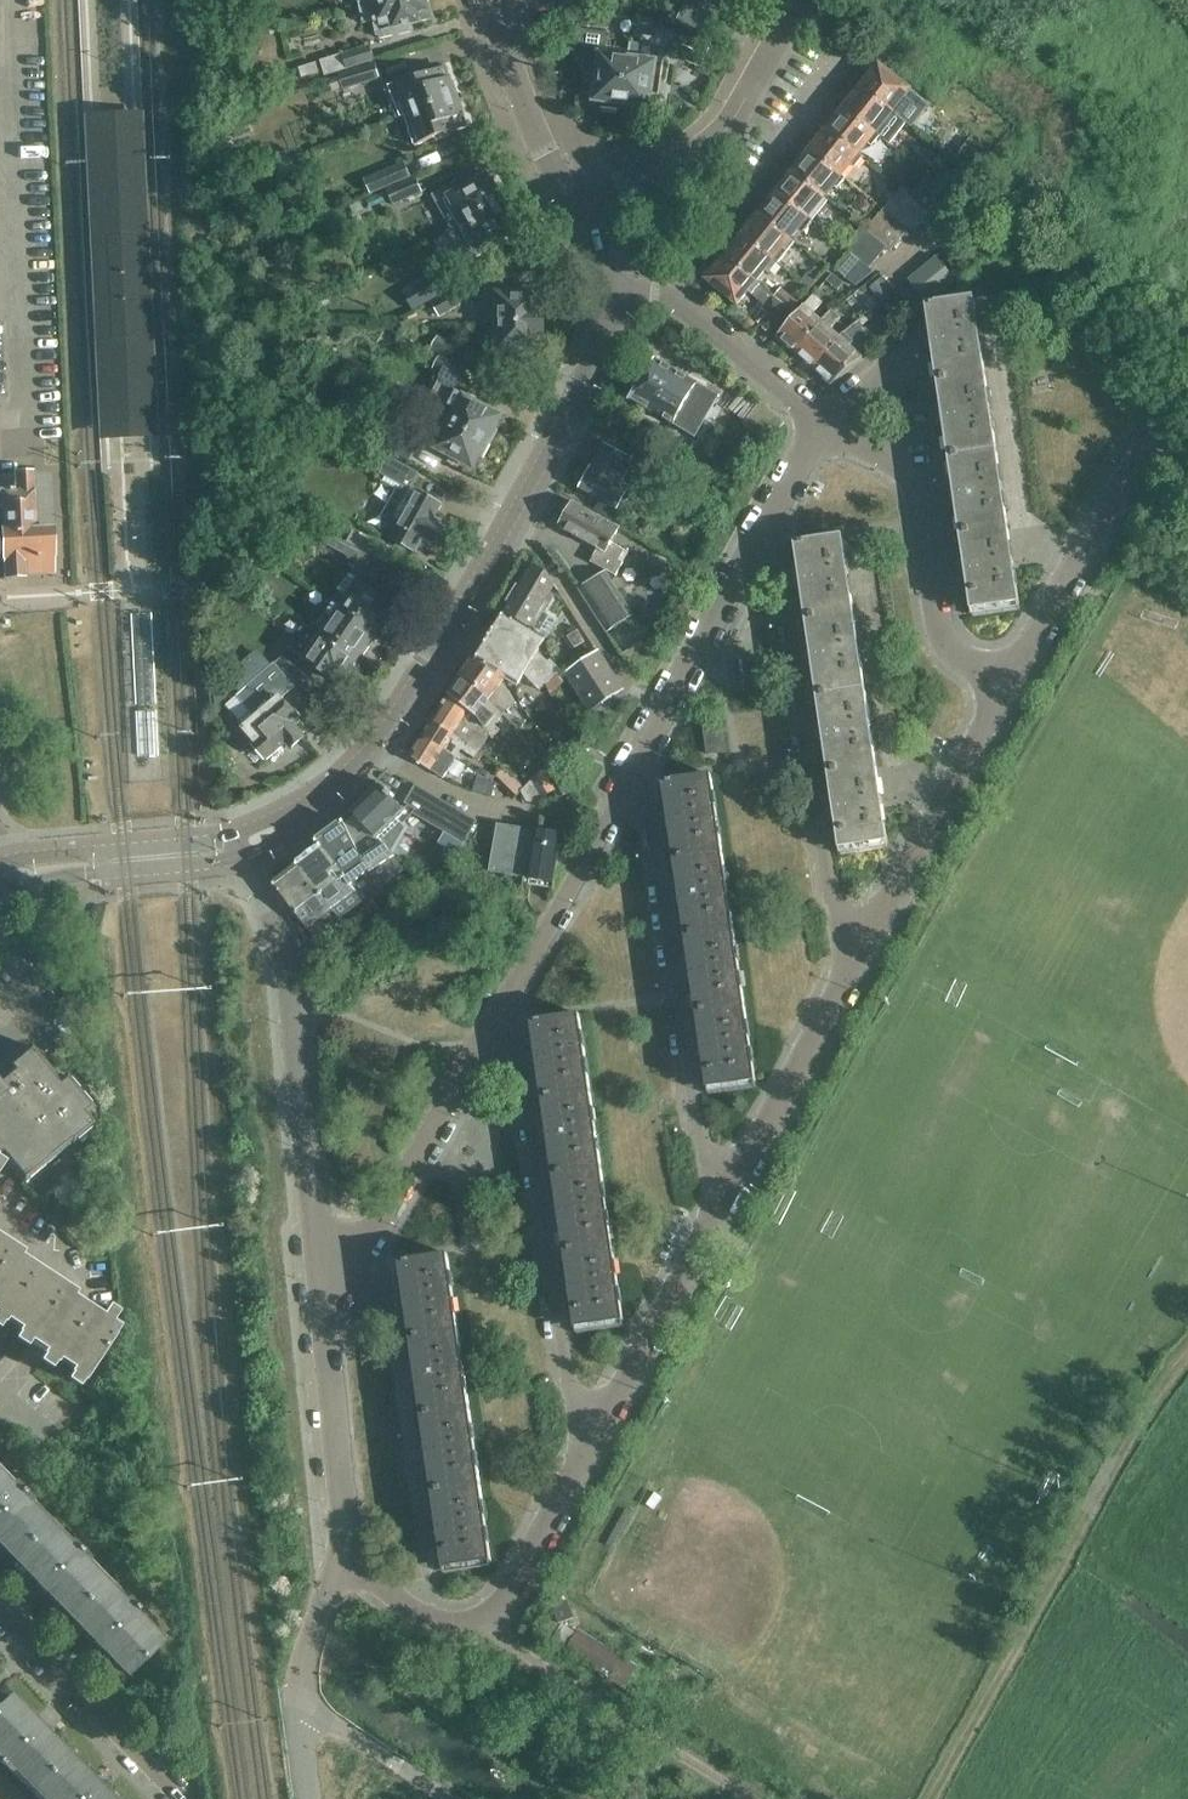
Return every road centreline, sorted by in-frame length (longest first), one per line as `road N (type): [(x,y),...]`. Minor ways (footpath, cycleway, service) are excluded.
road 1 (tertiary): [(239,845),(315,799),(374,745),(579,394),(607,328),(610,291)]
road 2 (unclassified): [(926,1798),(1149,1415),(1187,1368)]
road 3 (residential): [(320,1278),(277,930),(239,845)]
road 4 (residential): [(764,530),(779,546),(829,891),(863,944)]
road 5 (residential): [(493,1022),(523,1064),(574,1404),(595,1434)]
road 6 (residential): [(621,792),(654,820),(702,1144),(728,1191)]
road 7 (unclassified): [(493,1624),(505,1646),(767,1798)]
road 8 (residential): [(1153,412),(1014,259),(918,250),(900,266)]
road 9 (tertiary): [(575,206),(699,151),(761,94),(805,0)]
road 10 (residential): [(320,1278),(362,1249),(493,1022)]
road 11 (residential): [(1005,682),(1153,412)]
road 12 (residential): [(621,792),(764,530)]
road 13 (residential): [(863,944),(1005,682)]
road 14 (residential): [(728,1191),(863,944)]
road 15 (residential): [(595,1434),(728,1191)]
road 16 (residential): [(339,1548),(343,1498),(320,1278)]
road 17 (residential): [(493,1022),(621,792)]
road 18 (residential): [(825,423),(669,297),(610,291)]
road 19 (residential): [(0,1618),(185,1798)]
road 20 (residential): [(1005,682),(943,638),(920,476)]
road 21 (tertiary): [(239,845),(5,862)]
road 22 (residential): [(920,476),(902,352),(825,423)]
road 23 (tertiary): [(18,887),(60,875),(207,861),(239,845)]
road 24 (tertiary): [(575,206),(522,100),(492,0)]
road 25 (residential): [(493,1624),(595,1434)]
road 26 (residential): [(493,1624),(430,1616),(362,1574),(339,1548)]
road 27 (residential): [(309,1705),(295,1696),(294,1673),(339,1548)]
road 28 (residential): [(439,1788),(309,1705)]
road 29 (residential): [(764,530),(825,423)]

